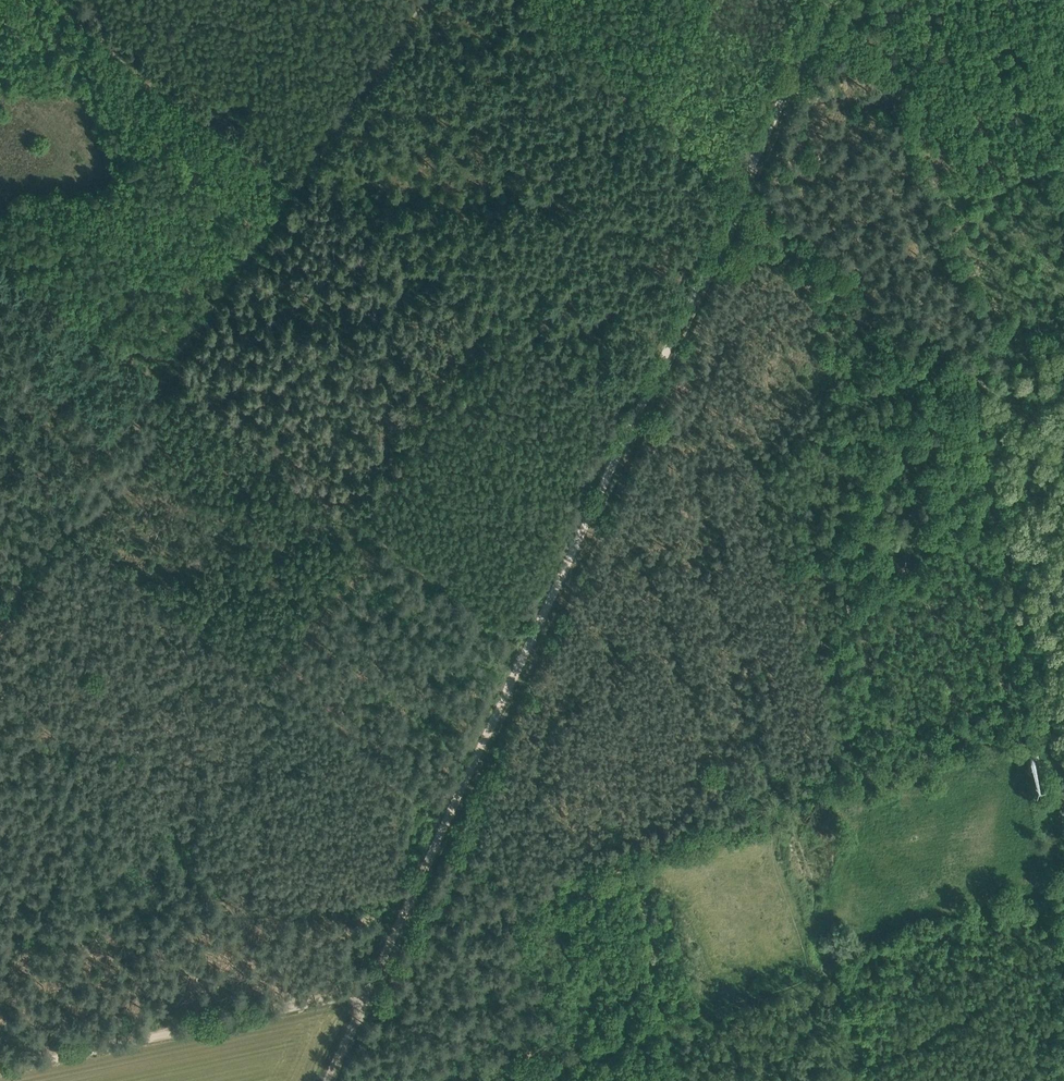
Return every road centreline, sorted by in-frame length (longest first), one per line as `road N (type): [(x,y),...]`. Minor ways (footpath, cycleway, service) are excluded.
road 1 (track): [(743,181),(325,1080)]
road 2 (track): [(0,1069),(365,994)]
road 3 (track): [(743,181),(828,0)]

